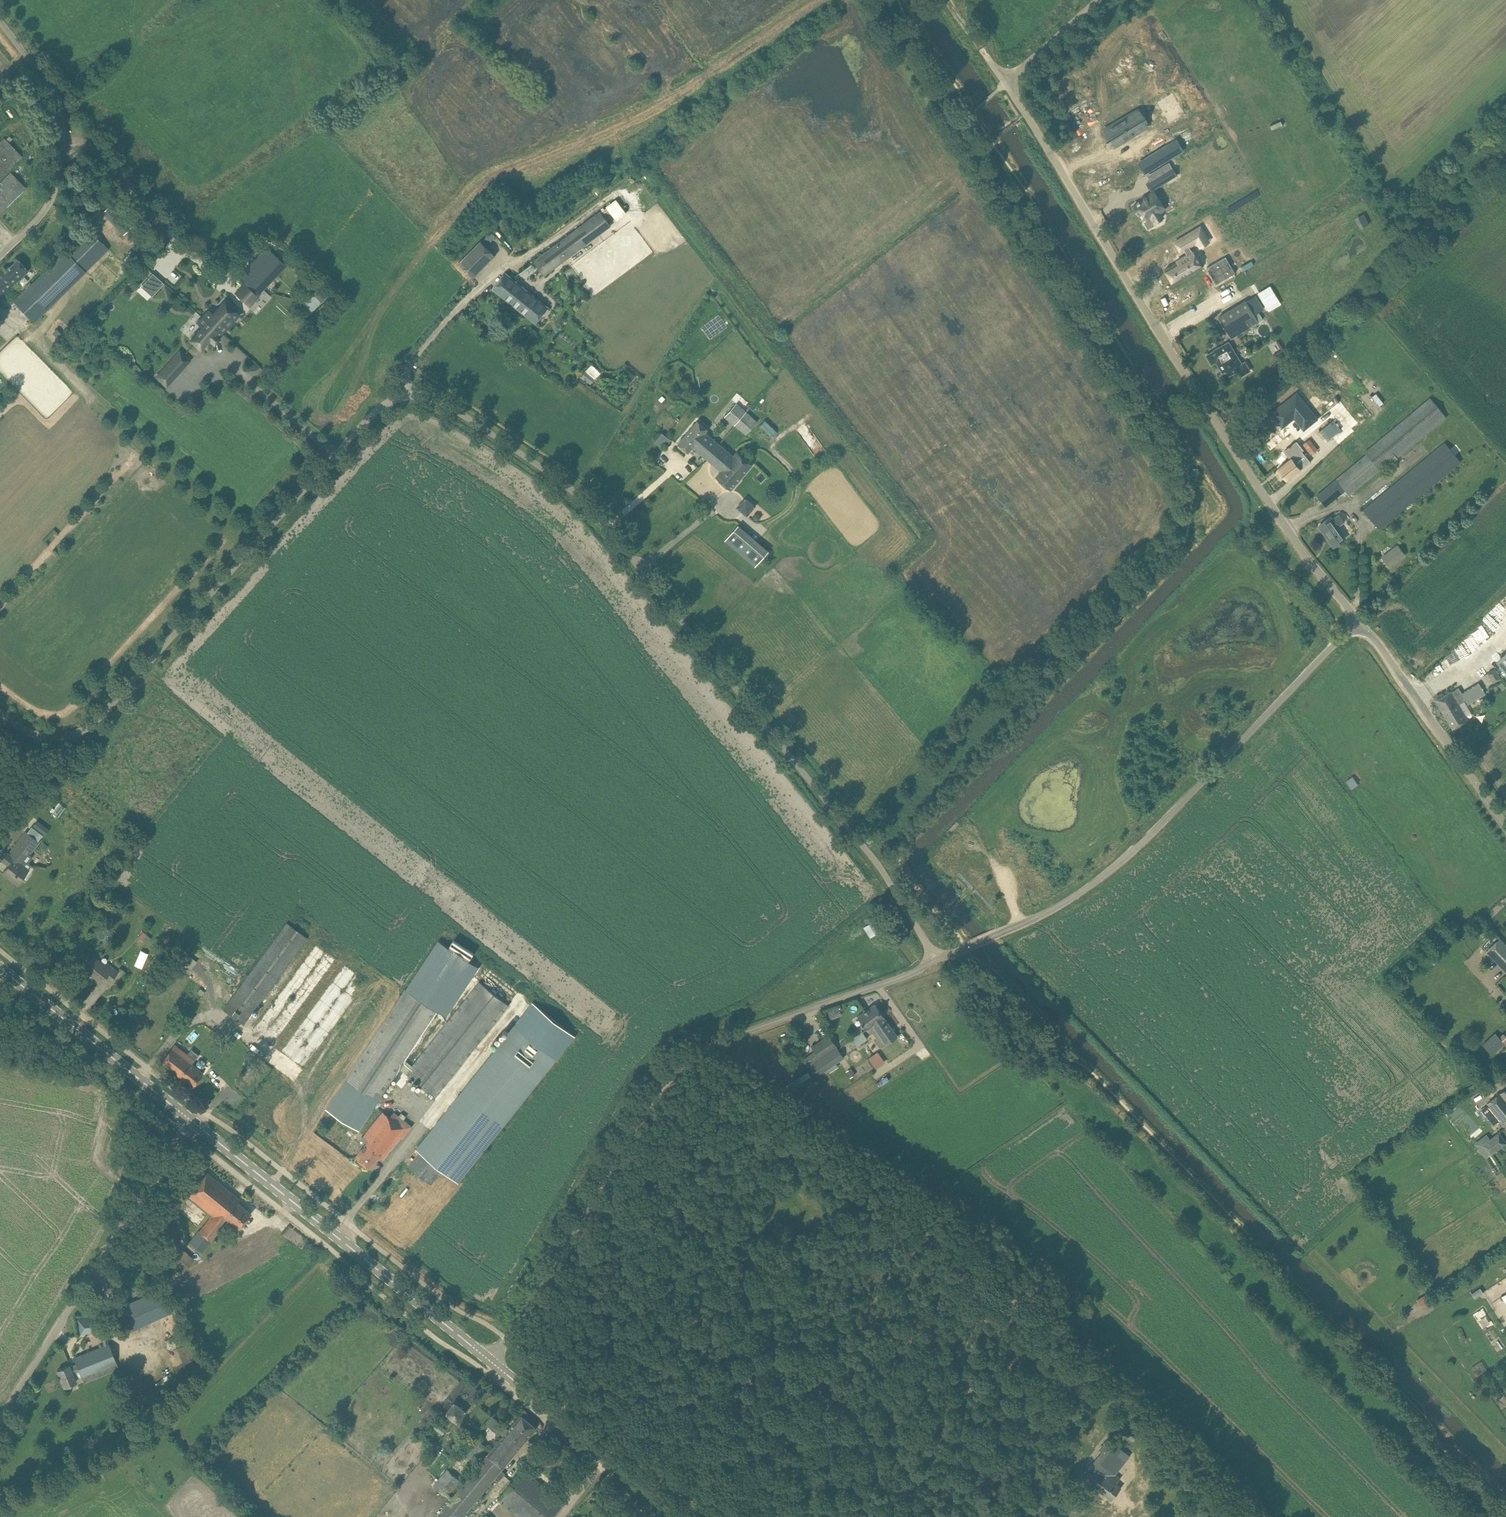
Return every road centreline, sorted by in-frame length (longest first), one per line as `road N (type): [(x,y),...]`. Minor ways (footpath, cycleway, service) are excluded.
road 1 (unclassified): [(938,963),(880,867),(578,493),(427,398),(409,394),(384,405),(87,729),(45,737),(0,712)]
road 2 (unclassified): [(1359,619),(1276,515),(1007,82)]
road 3 (unclassified): [(494,1363),(659,1084),(687,1058),(938,963)]
road 4 (unclassified): [(938,963),(1035,919),(1109,873),(1359,619)]
road 5 (tertiary): [(494,1363),(192,1117)]
road 6 (unclassified): [(0,1440),(192,1117)]
road 7 (track): [(773,1388),(817,1388),(911,1414),(985,1448),(1018,1499),(1042,1516)]
road 8 (unclassified): [(0,257),(52,198),(62,135),(42,76),(0,22)]
road 9 (unclassified): [(1505,830),(1359,619)]
road 10 (tertiary): [(192,1117),(0,971)]
road 11 (tertiary): [(679,1516),(494,1363)]
road 12 (track): [(781,1516),(773,1388)]
road 13 (unclassified): [(1007,82),(1097,0)]

